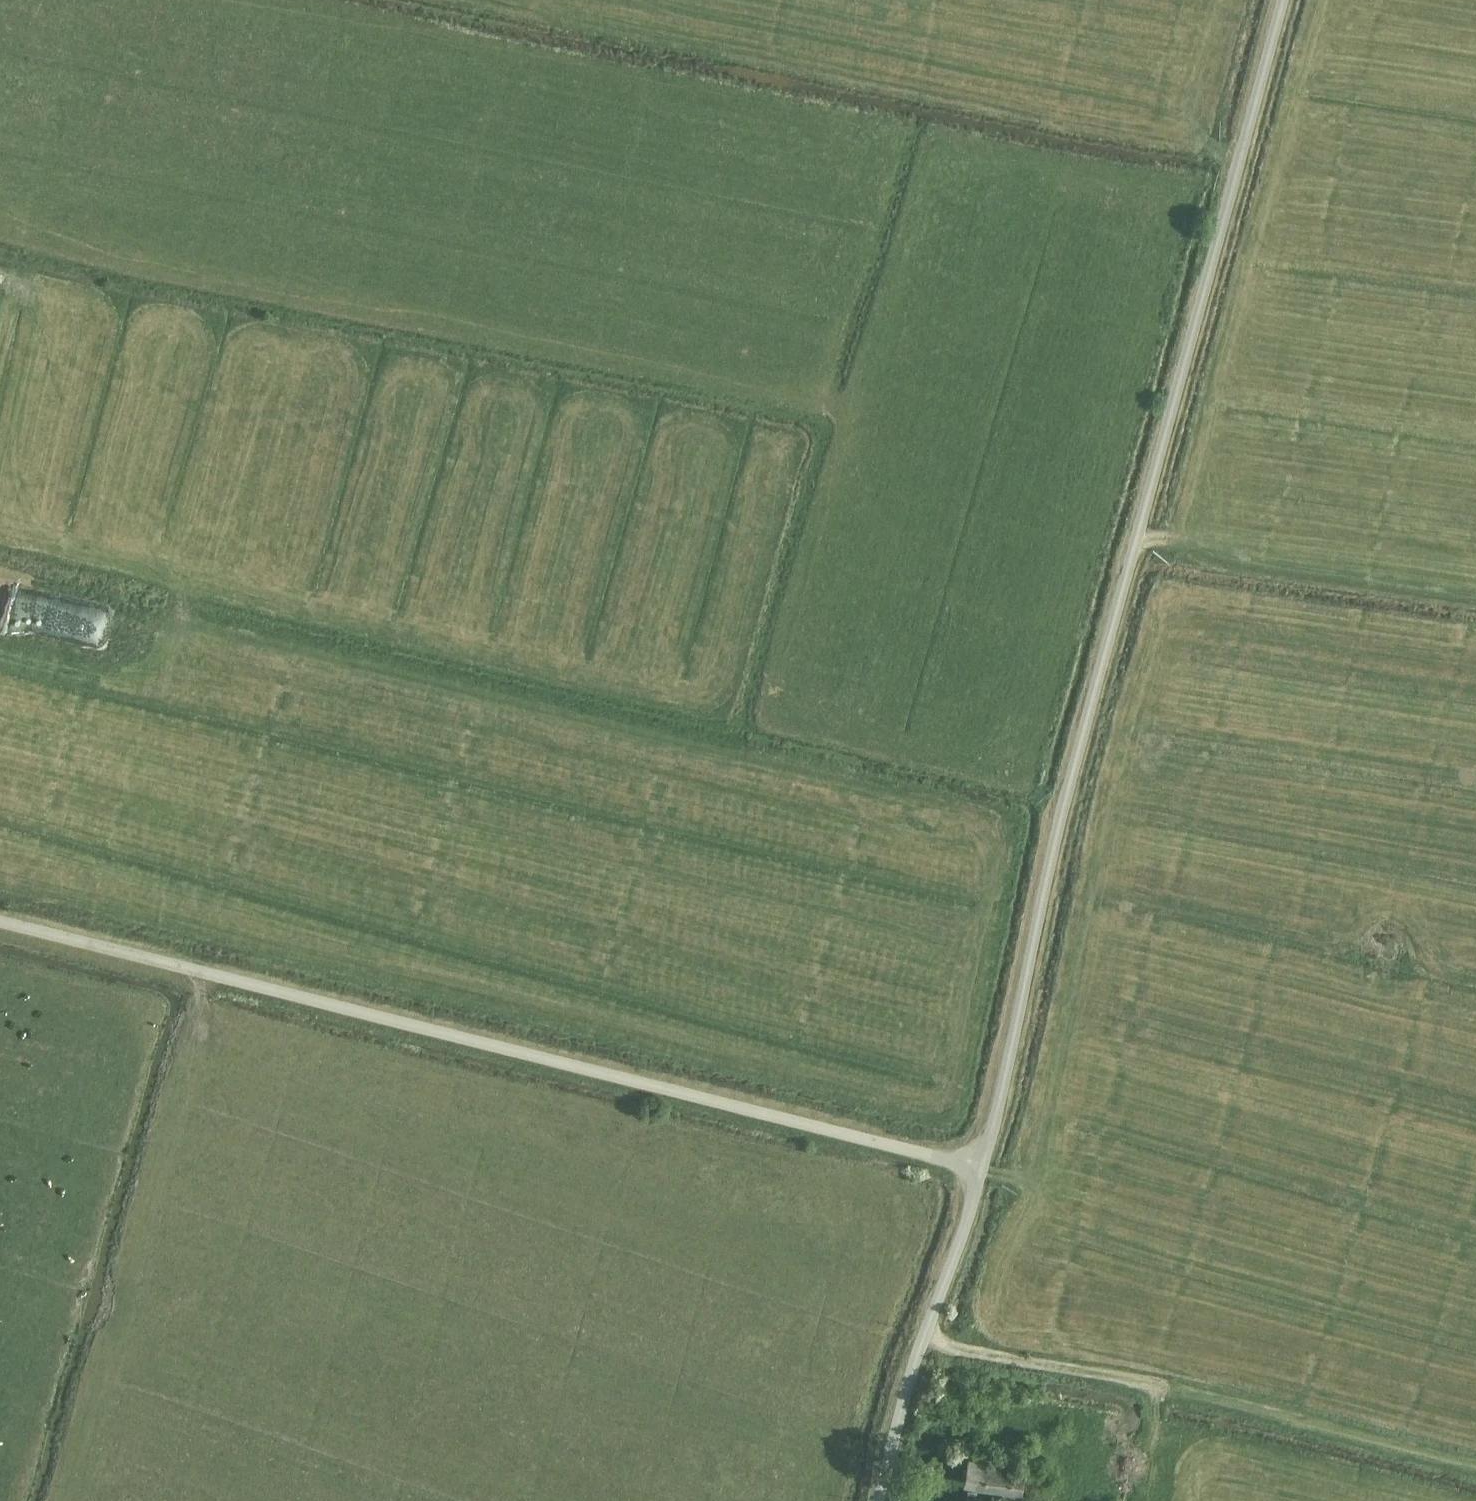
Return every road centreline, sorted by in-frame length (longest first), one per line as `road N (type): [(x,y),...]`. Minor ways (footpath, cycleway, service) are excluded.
road 1 (unclassified): [(984,1168),(1067,782),(1283,0)]
road 2 (unclassified): [(984,1168),(0,917)]
road 3 (unclassified): [(875,1500),(893,1422),(984,1168)]

